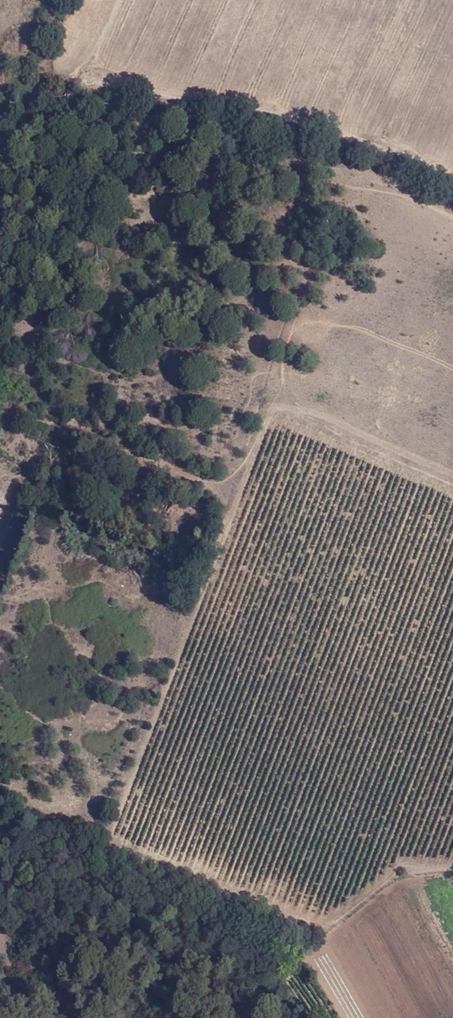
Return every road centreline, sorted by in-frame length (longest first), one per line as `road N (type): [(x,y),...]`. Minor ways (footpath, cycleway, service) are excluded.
road 1 (track): [(0,537),(44,434),(61,425),(92,431),(202,483),(241,469),(279,409),(452,485)]
road 2 (track): [(0,75),(258,109),(452,176)]
road 3 (track): [(208,1017),(390,881),(452,871)]
road 4 (track): [(279,409),(299,336),(293,258)]

